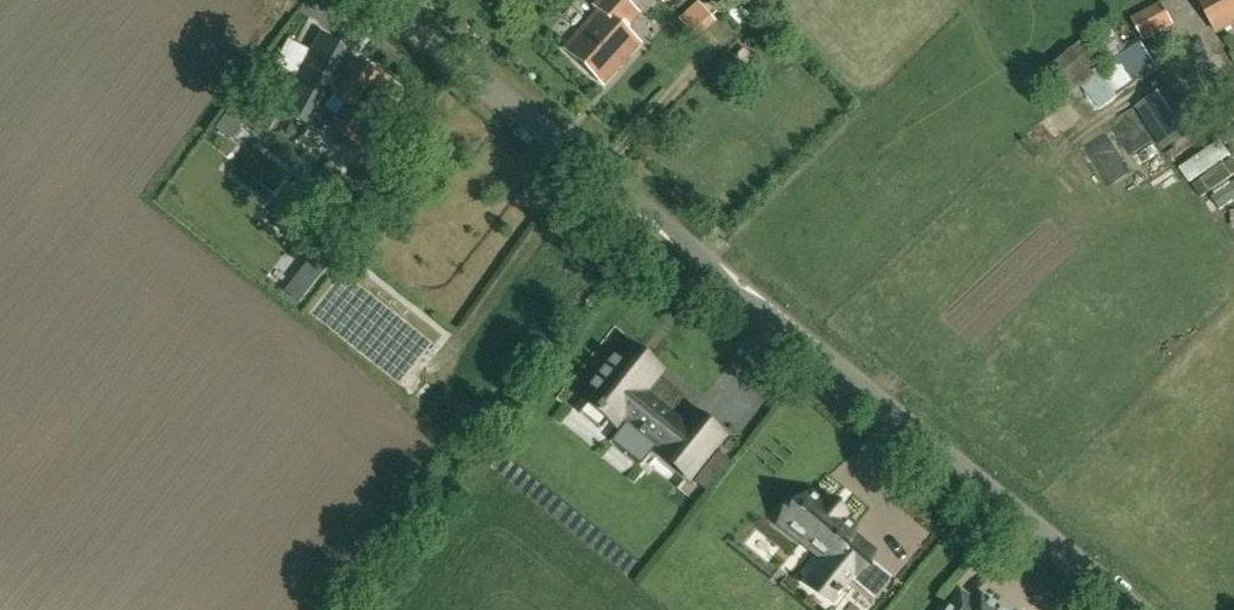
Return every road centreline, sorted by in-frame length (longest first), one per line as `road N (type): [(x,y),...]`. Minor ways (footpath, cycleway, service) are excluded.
road 1 (unclassified): [(1133,609),(382,0)]

